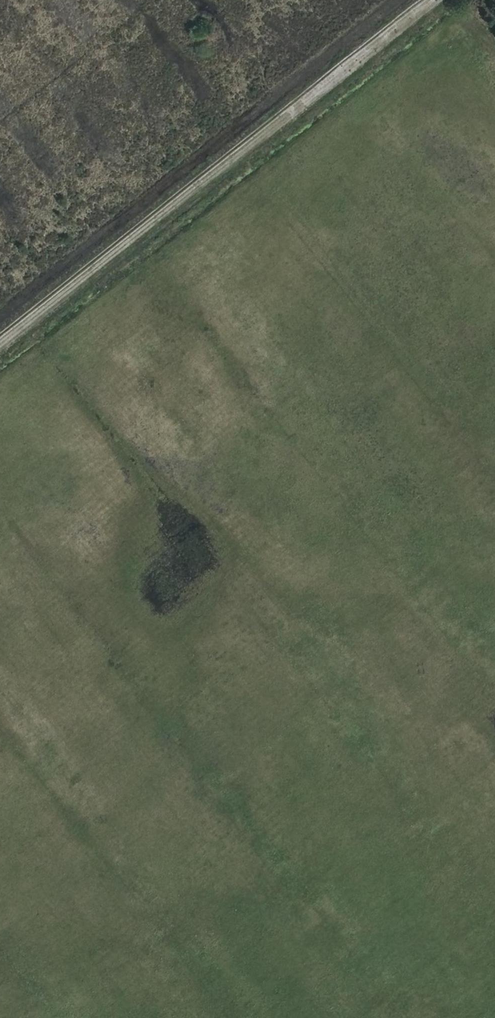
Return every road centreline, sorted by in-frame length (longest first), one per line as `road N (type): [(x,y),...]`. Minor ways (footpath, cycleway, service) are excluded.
road 1 (track): [(0,345),(433,0)]

